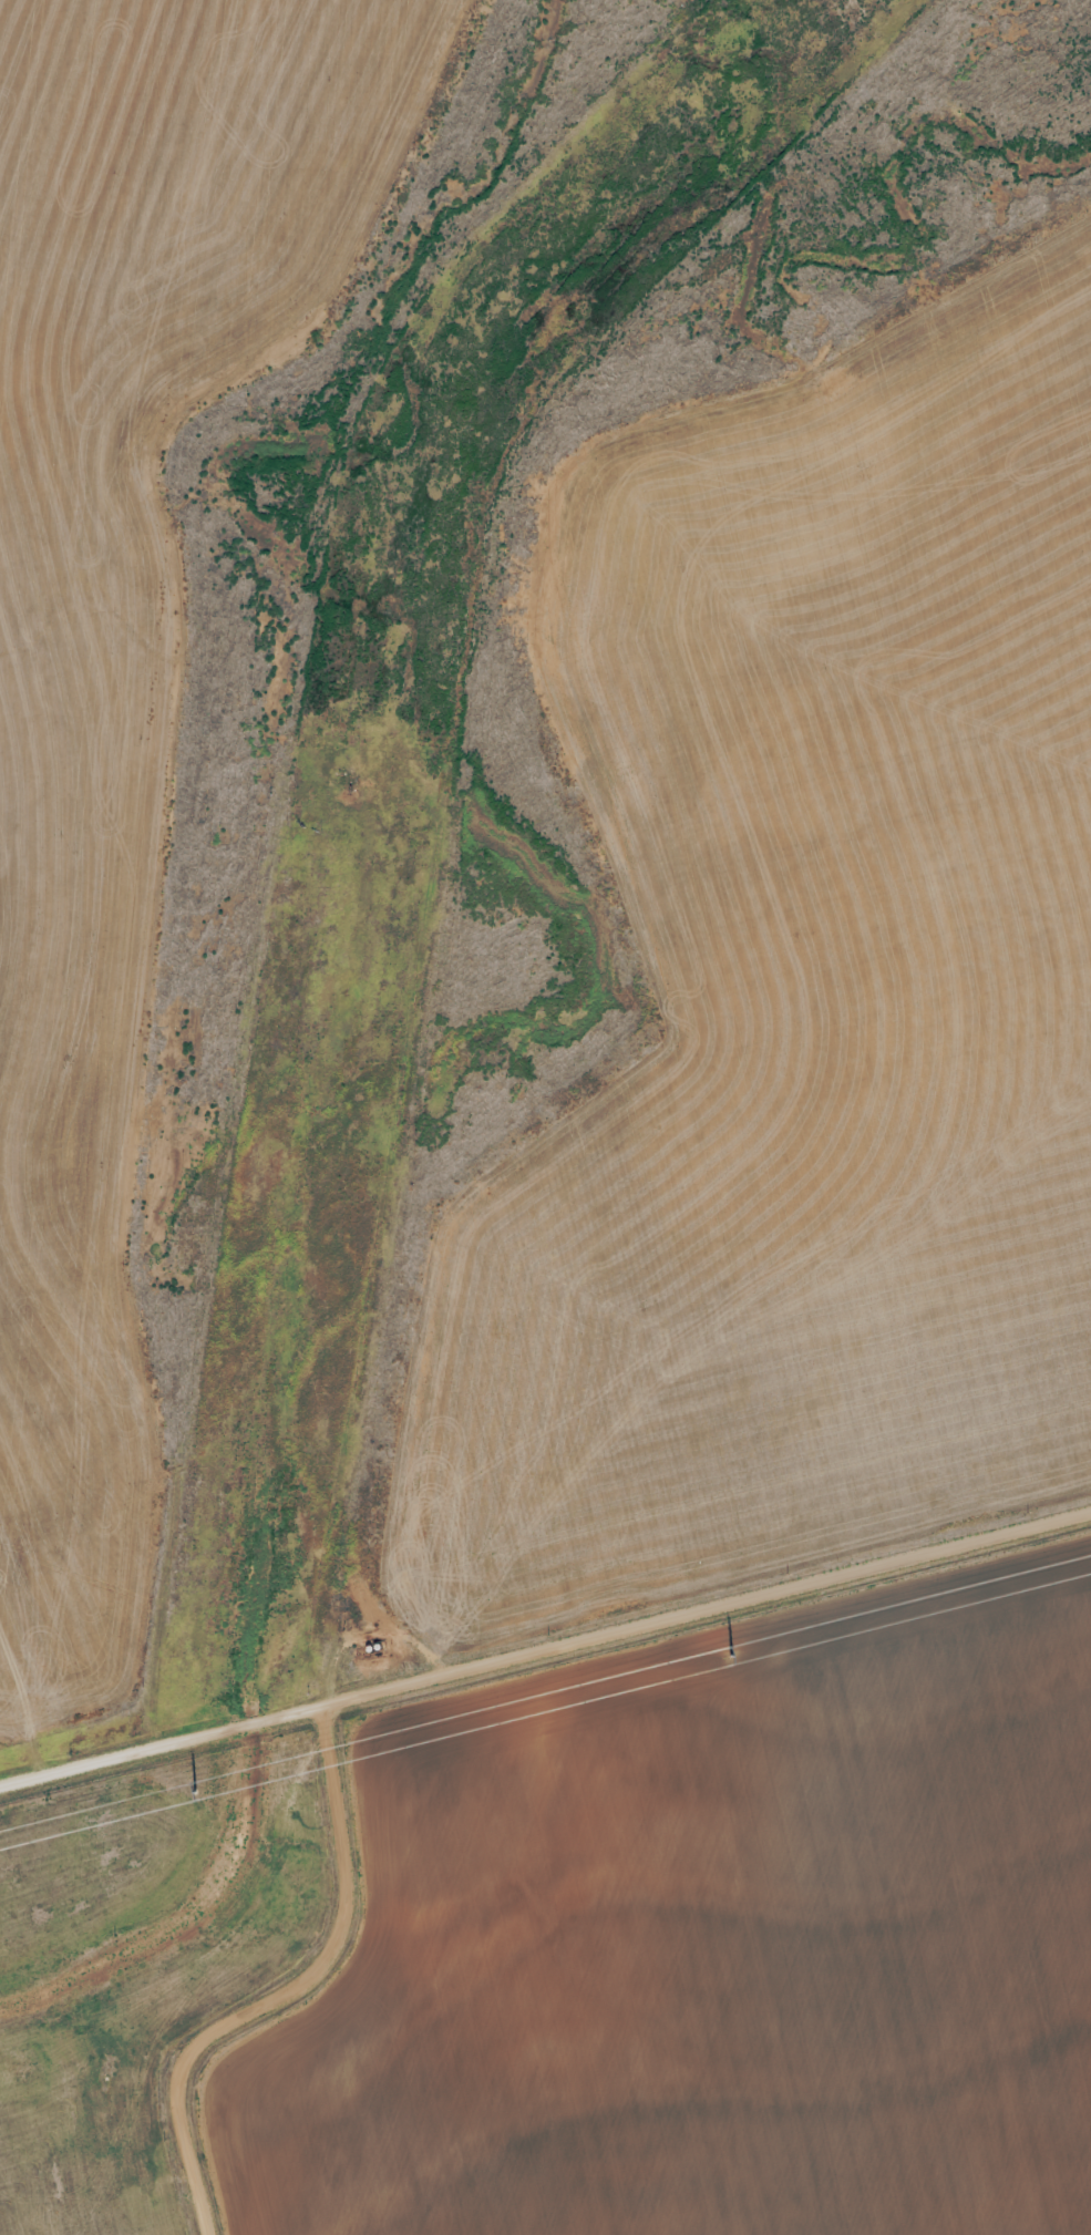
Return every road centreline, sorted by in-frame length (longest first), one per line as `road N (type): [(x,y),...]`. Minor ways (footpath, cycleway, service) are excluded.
road 1 (residential): [(0,1783),(1090,1510)]
road 2 (residential): [(213,2234),(198,2176),(198,2052),(316,1979),(344,1917),(316,1703)]

